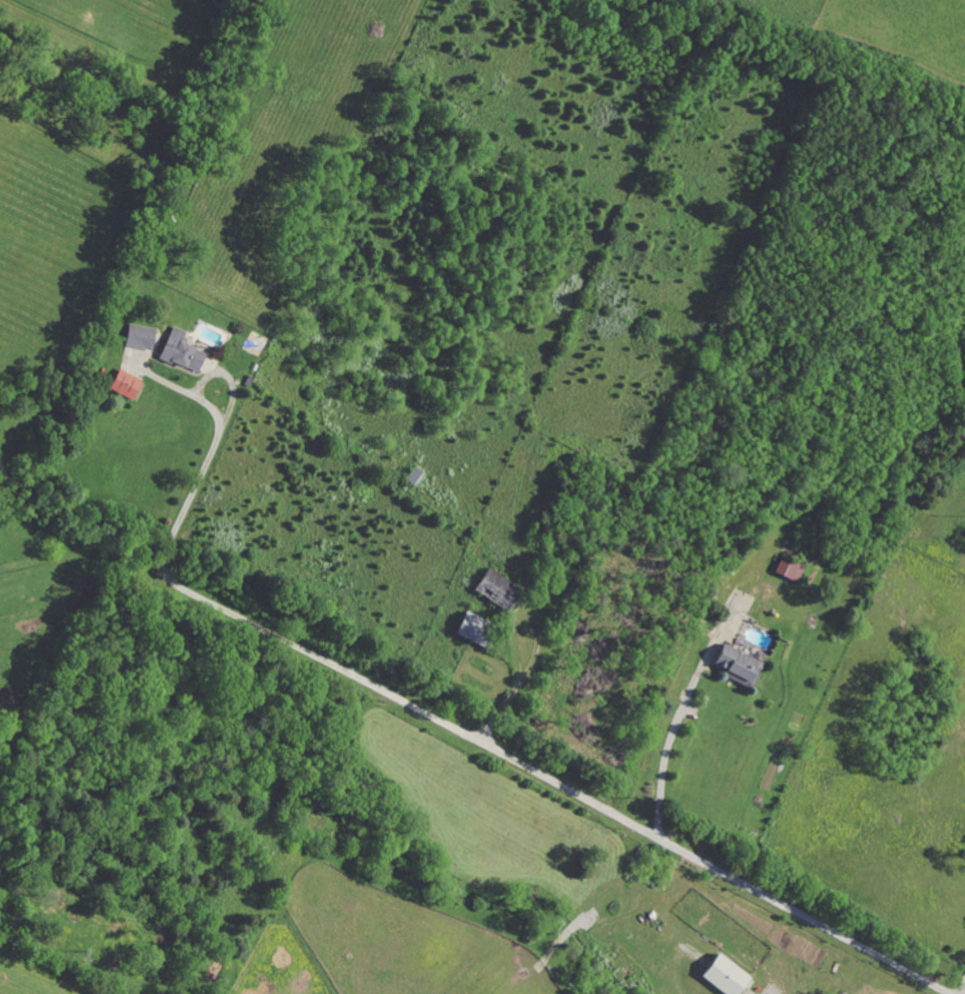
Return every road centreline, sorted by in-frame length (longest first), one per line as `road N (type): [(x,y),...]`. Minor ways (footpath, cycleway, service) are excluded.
road 1 (residential): [(949,993),(173,583)]

